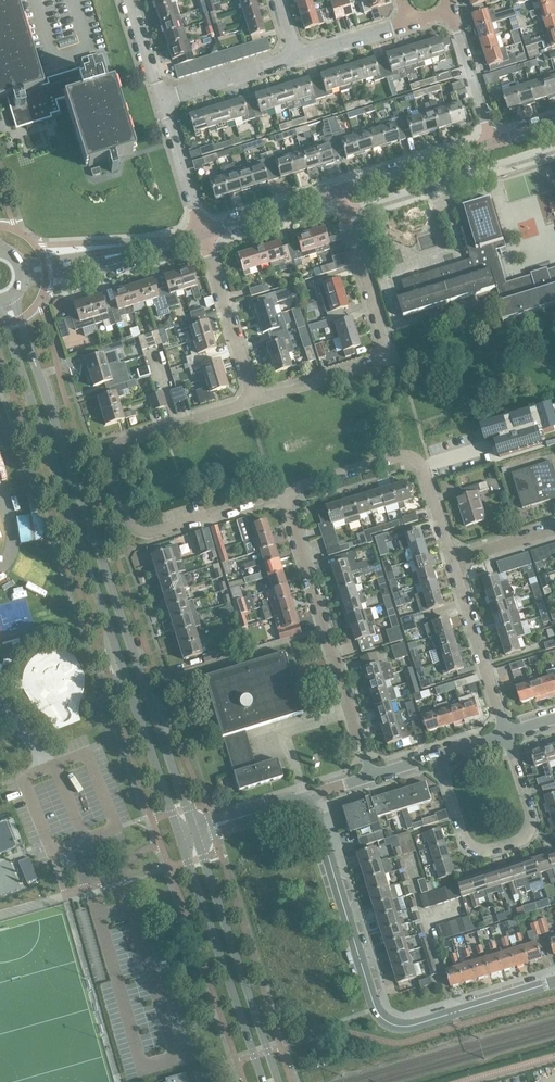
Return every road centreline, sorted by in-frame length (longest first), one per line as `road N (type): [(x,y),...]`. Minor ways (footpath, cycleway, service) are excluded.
road 1 (secondary): [(193,825),(13,295)]
road 2 (secondary): [(0,306),(178,830)]
road 3 (residential): [(305,802),(324,831),(376,1010),(388,1025),(554,981)]
road 4 (residential): [(254,400),(368,367),(388,350),(336,191)]
road 5 (residential): [(371,779),(286,497)]
road 6 (residential): [(507,733),(532,823),(514,846),(472,851),(439,755)]
road 7 (secondary): [(279,1081),(198,842)]
road 8 (secondary): [(183,846),(262,1081)]
road 9 (residential): [(111,459),(128,525),(148,536),(286,497)]
road 10 (tertiary): [(22,271),(204,232)]
road 11 (residential): [(507,733),(455,564)]
road 12 (residential): [(254,400),(204,232)]
road 13 (tertiary): [(336,191),(493,143)]
road 14 (residential): [(111,459),(115,444),(254,400)]
road 15 (residential): [(493,143),(448,11)]
road 16 (tertiary): [(204,232),(336,191)]
road 17 (residential): [(204,232),(163,100)]
road 18 (residential): [(163,100),(293,56)]
road 19 (residential): [(286,497),(415,460)]

